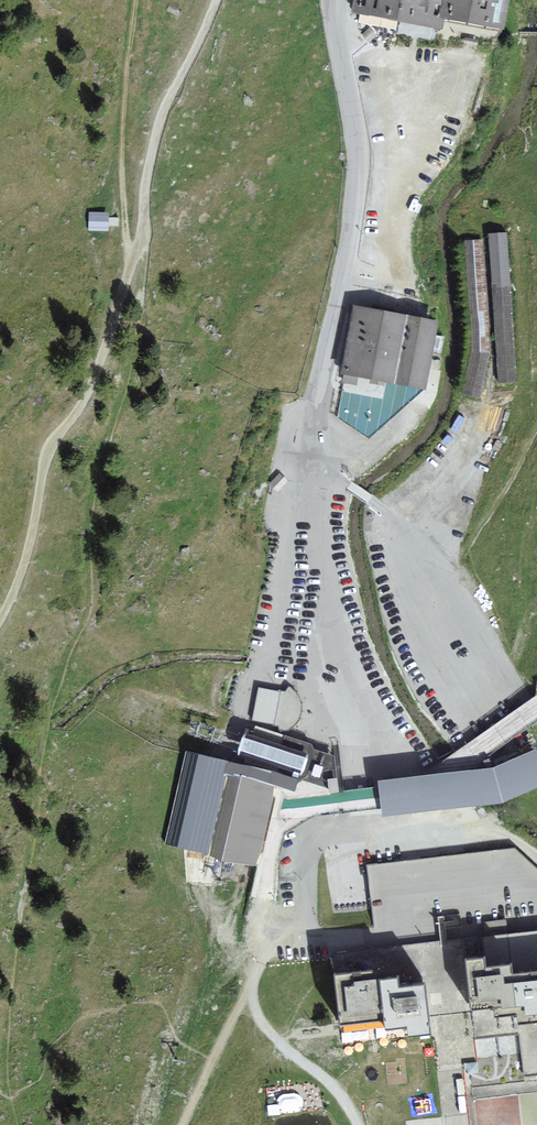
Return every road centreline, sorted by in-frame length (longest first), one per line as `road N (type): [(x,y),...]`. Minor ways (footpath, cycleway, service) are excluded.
road 1 (tertiary): [(355,828),(347,752),(282,620),(356,188),(330,0)]
road 2 (track): [(0,620),(28,553),(47,452),(86,397),(109,336),(142,231),(161,116),(217,0)]
road 3 (track): [(129,262),(121,157),(136,0)]
road 4 (residential): [(358,1124),(342,1097),(267,1032),(255,1010),(249,985),(262,961),(304,929)]
road 5 (track): [(182,1124),(249,985)]

